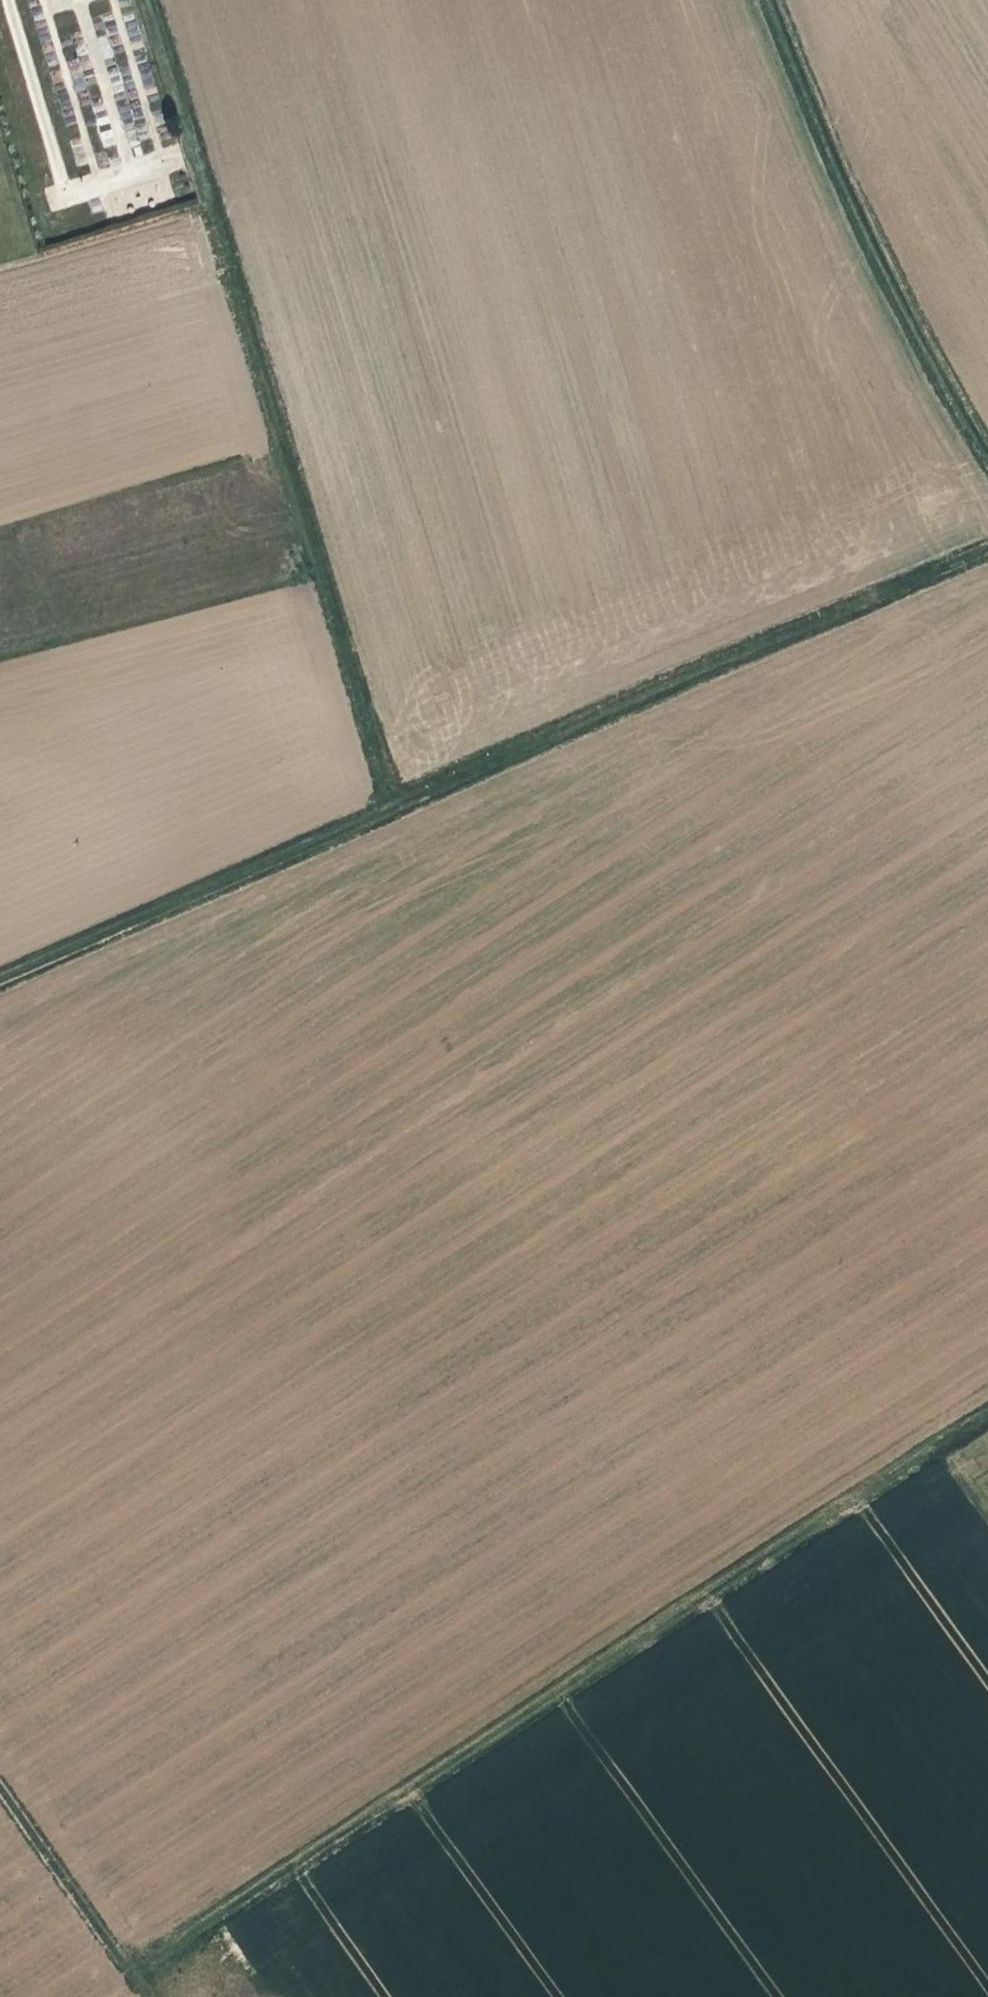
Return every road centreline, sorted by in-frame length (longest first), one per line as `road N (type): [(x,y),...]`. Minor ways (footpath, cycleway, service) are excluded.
road 1 (track): [(0,977),(987,552)]
road 2 (track): [(131,1972),(987,1411)]
road 3 (track): [(148,0),(392,807)]
road 4 (track): [(774,0),(887,270),(987,450)]
road 5 (track): [(0,1789),(148,1996)]

